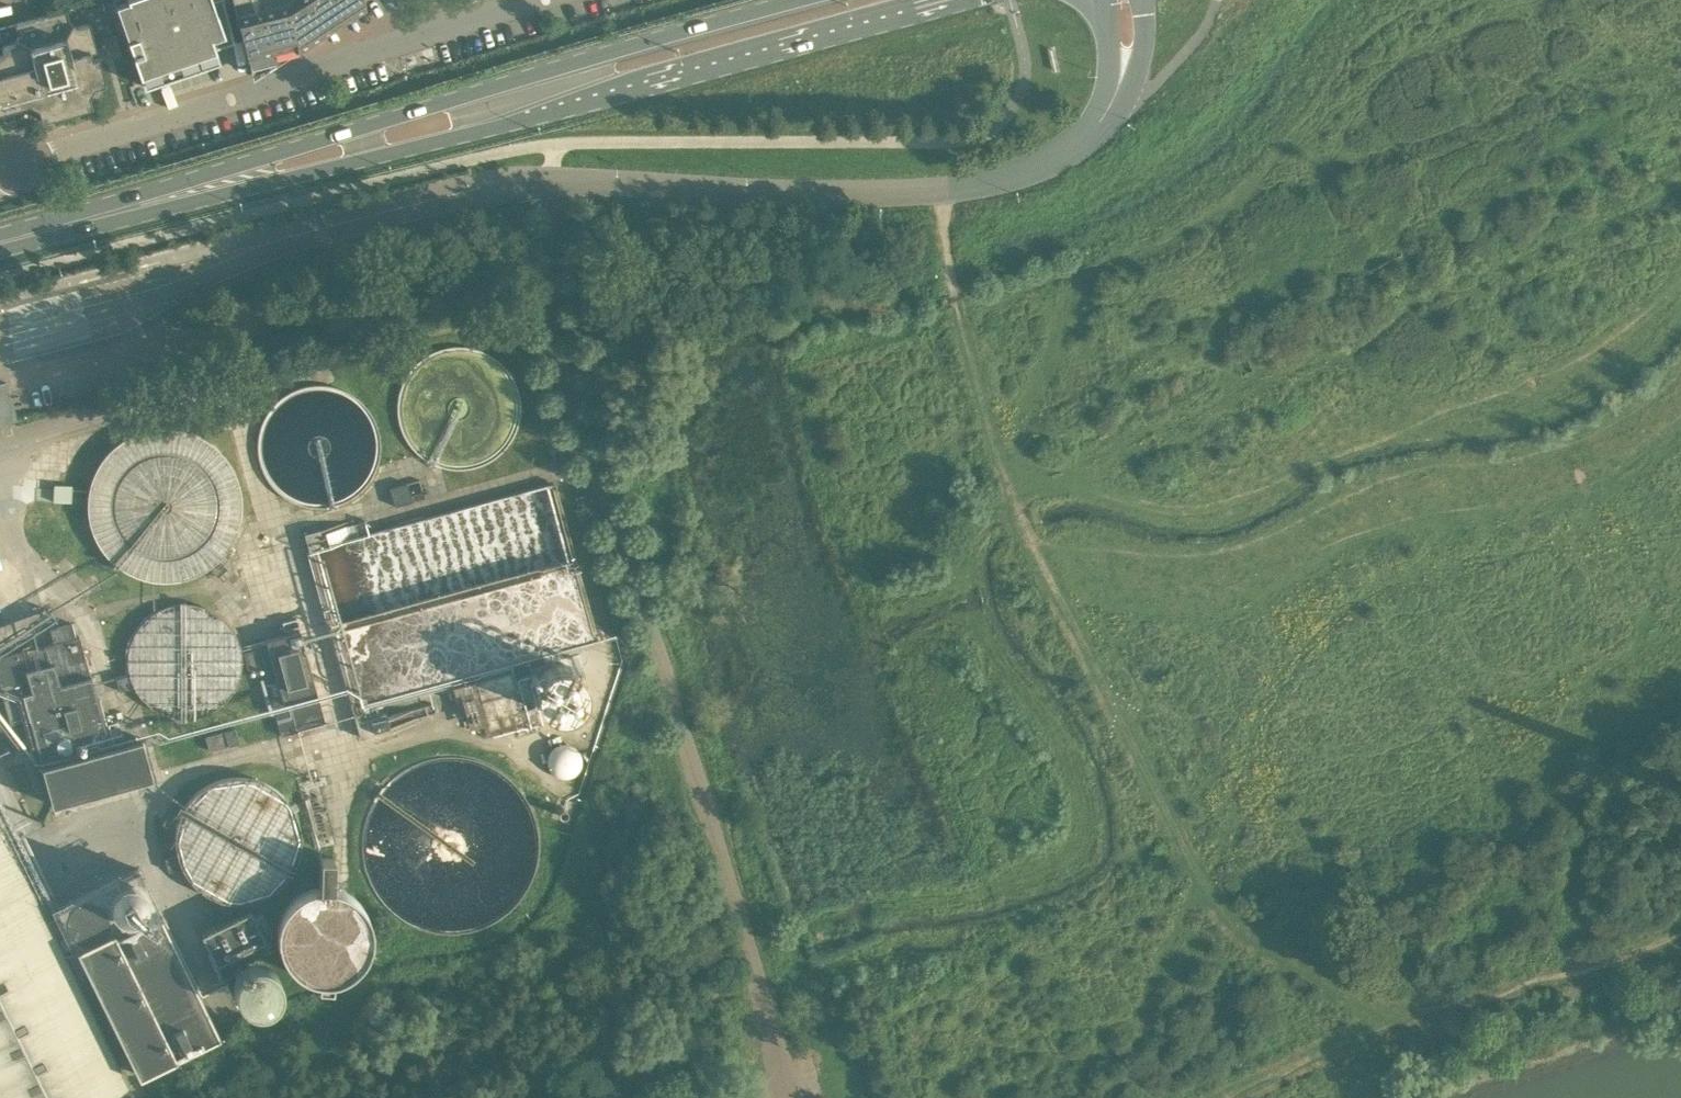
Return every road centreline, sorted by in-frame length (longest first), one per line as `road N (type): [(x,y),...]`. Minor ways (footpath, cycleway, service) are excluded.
road 1 (unclassified): [(1100,122),(1046,161),(947,189),(779,194),(553,179),(554,349),(719,853),(789,1097)]
road 2 (primary): [(95,215),(182,205),(433,143),(968,0)]
road 3 (primary): [(800,0),(174,183),(95,215)]
road 4 (residential): [(0,187),(58,151),(537,0)]
road 5 (unclassified): [(1100,122),(1138,62),(1142,0)]
road 6 (unclassified): [(1098,0),(1109,67),(1100,122)]

